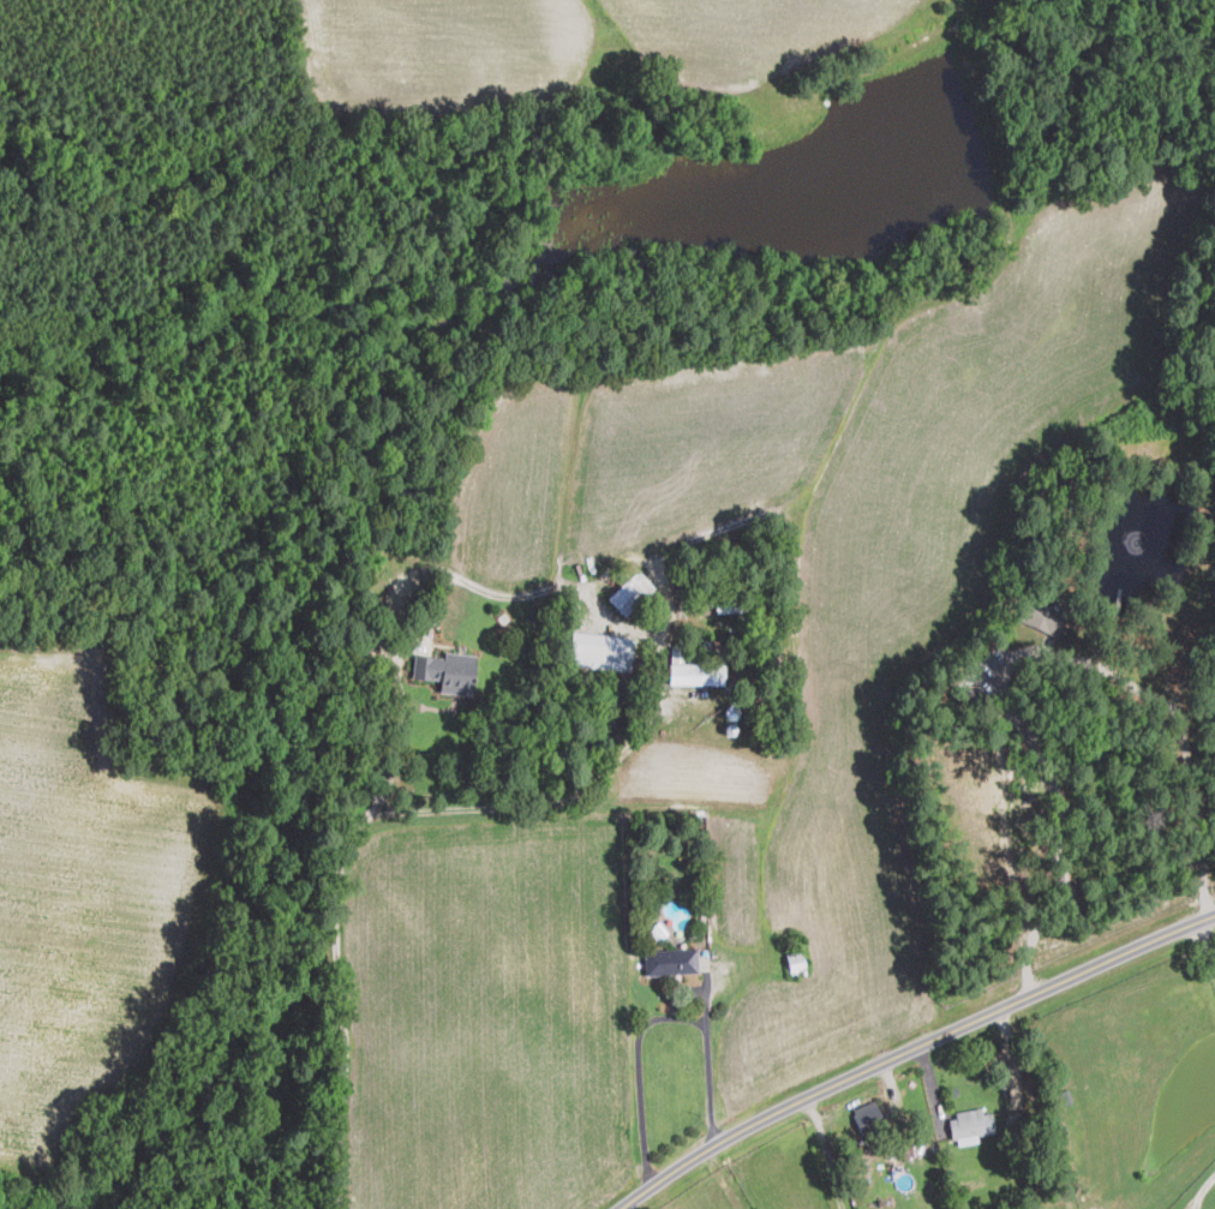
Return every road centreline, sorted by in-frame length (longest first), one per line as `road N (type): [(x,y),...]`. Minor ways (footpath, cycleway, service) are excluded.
road 1 (residential): [(623,1208),(717,1142),(1214,914)]

